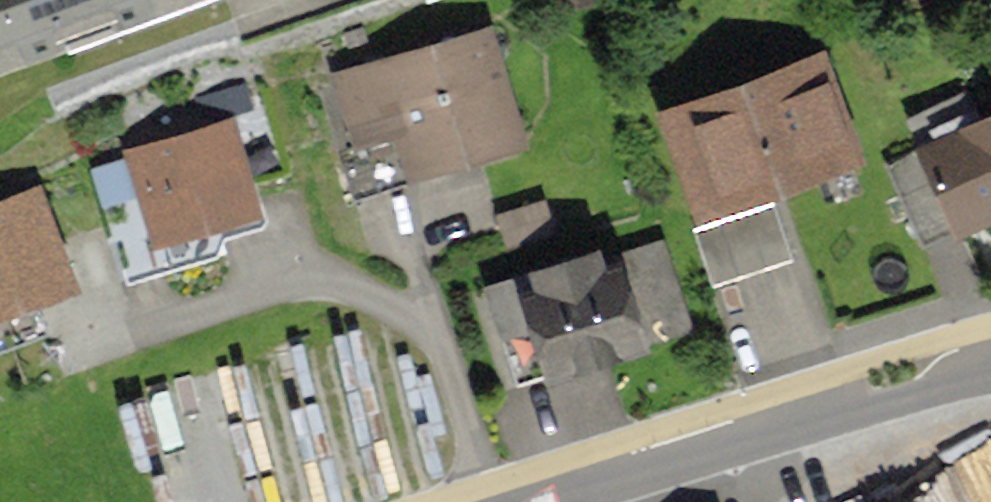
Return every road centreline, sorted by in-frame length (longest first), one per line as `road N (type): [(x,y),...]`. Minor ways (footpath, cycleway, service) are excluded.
road 1 (residential): [(500,501),(990,343)]

